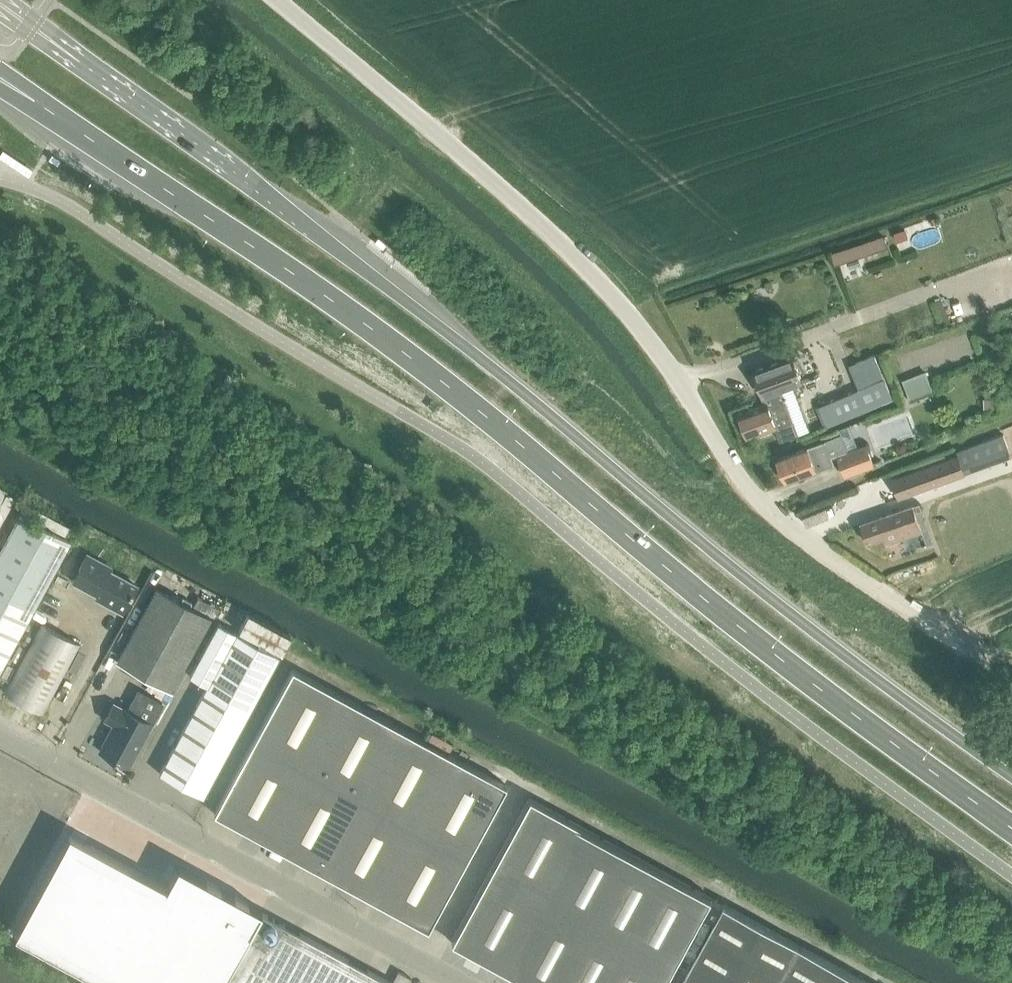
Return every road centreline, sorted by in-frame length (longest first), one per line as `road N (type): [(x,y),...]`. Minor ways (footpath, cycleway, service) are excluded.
road 1 (primary): [(38,103),(415,361),(787,664),(1011,827)]
road 2 (primary): [(1011,776),(841,650),(355,260),(70,54)]
road 3 (unclassified): [(275,0),(534,219),(628,313),(739,482),(770,513),(968,650)]
road 4 (unclassified): [(461,982),(0,735)]

